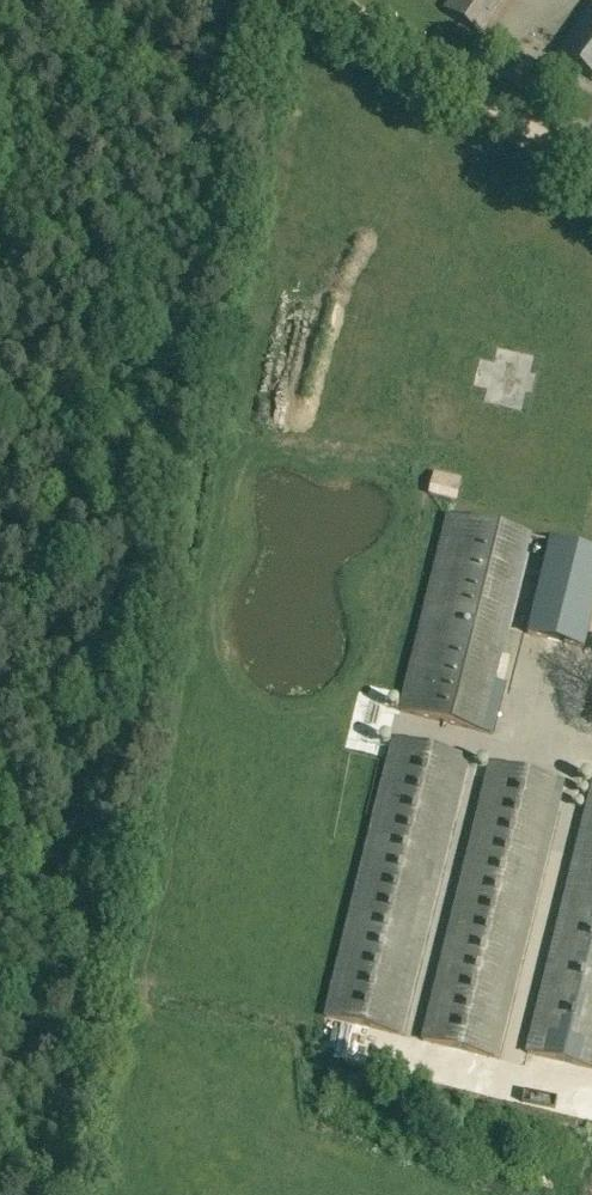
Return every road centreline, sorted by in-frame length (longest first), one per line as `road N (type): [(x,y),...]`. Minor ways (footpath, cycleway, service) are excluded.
road 1 (track): [(591,166),(350,0)]

